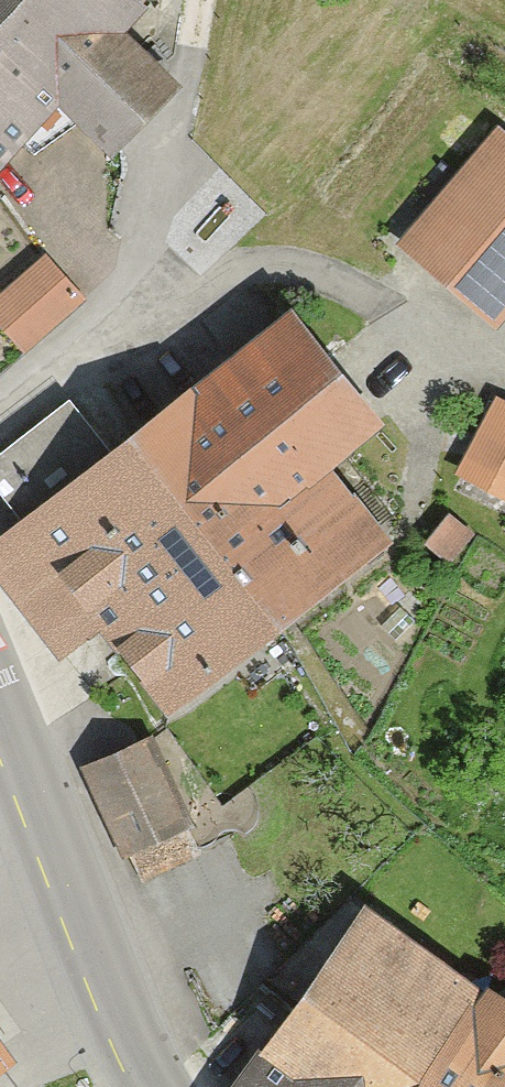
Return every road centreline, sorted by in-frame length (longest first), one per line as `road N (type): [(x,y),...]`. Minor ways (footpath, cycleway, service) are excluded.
road 1 (residential): [(0,409),(188,283),(269,268),(352,288),(504,373)]
road 2 (tertiary): [(0,720),(157,1086)]

